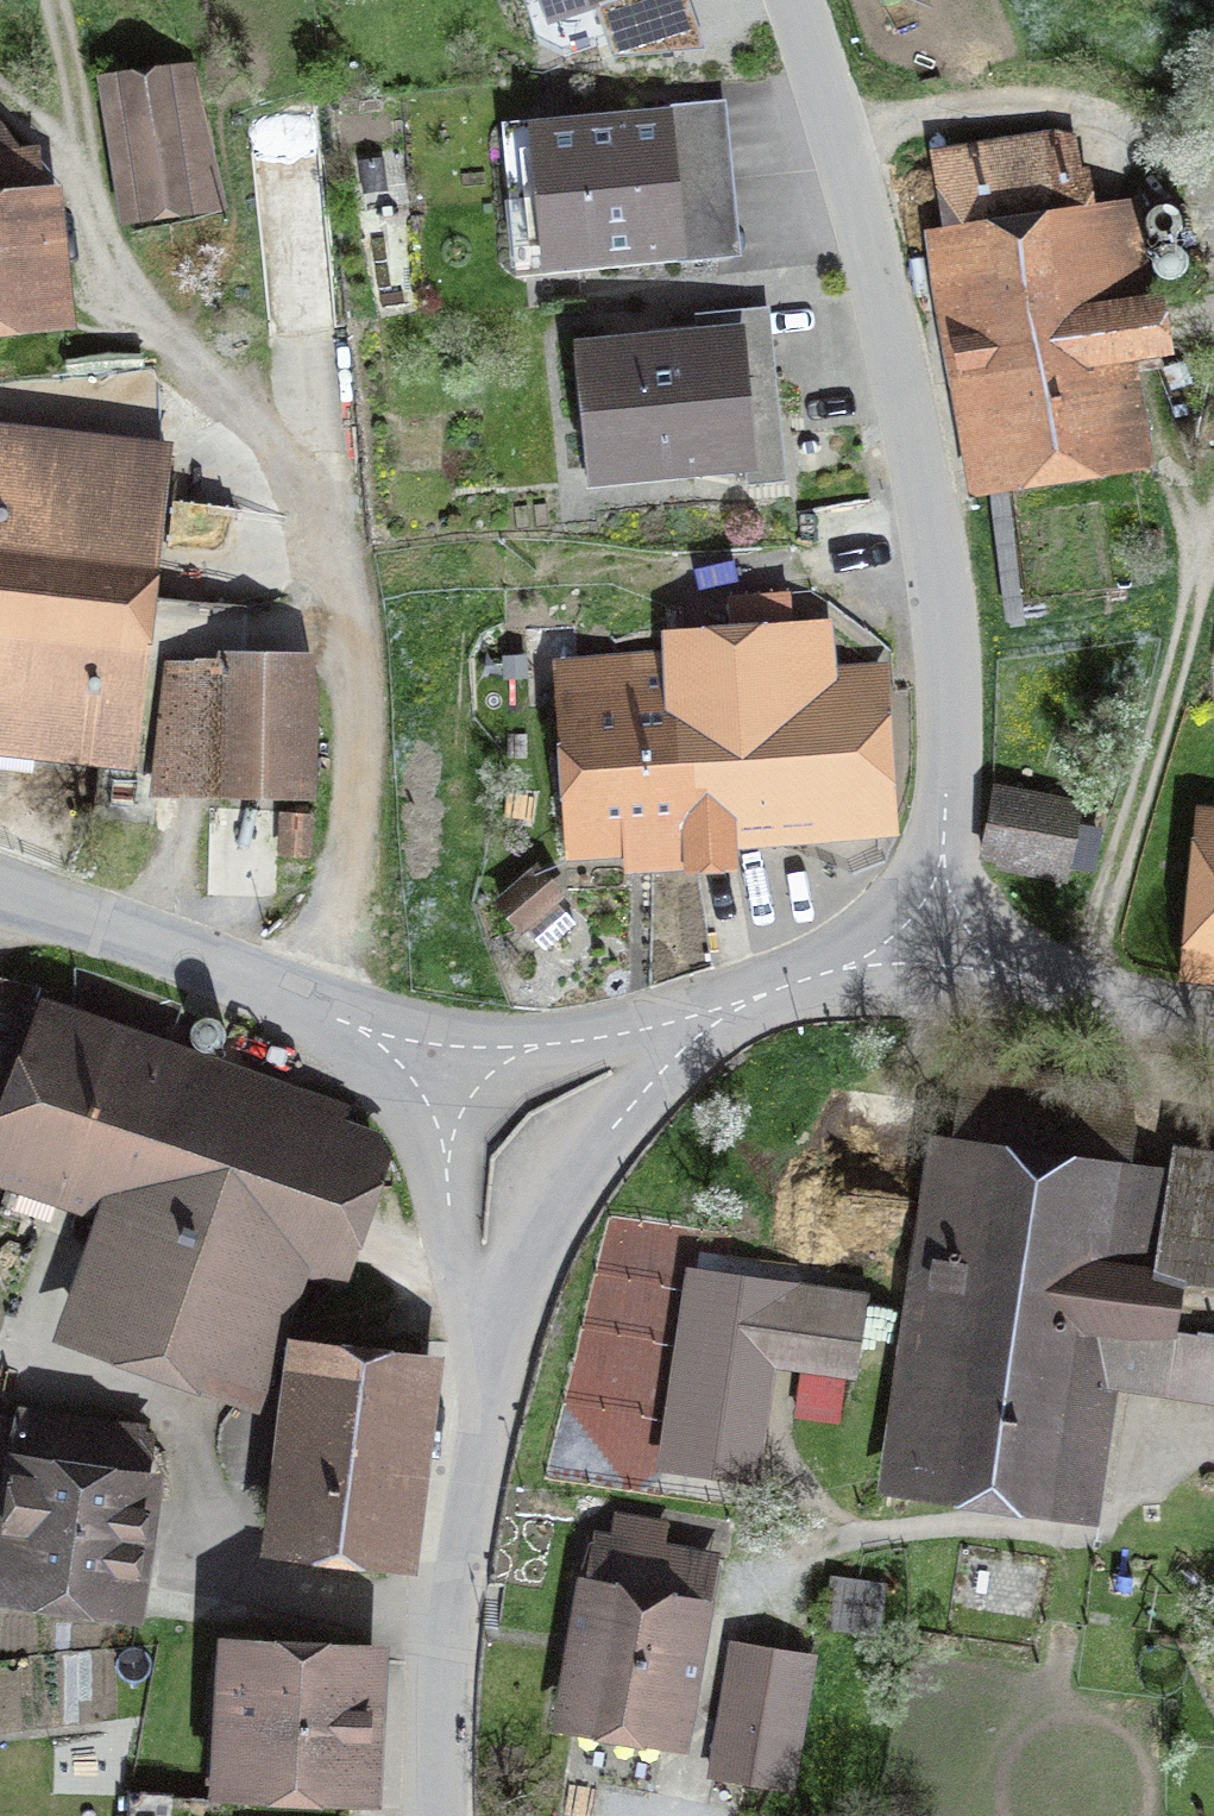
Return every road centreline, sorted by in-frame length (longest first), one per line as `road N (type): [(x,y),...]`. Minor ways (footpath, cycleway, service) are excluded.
road 1 (residential): [(787,0),(893,296),(948,649),(950,774),(930,945)]
road 2 (residential): [(441,1815),(446,1680),(479,1346)]
road 3 (residential): [(702,1021),(547,1192),(516,1243),(479,1346)]
road 4 (unclassified): [(0,902),(366,1031)]
road 5 (unclassified): [(366,1031),(410,1091),(444,1166),(479,1346)]
road 6 (unclassified): [(366,1031),(541,1045),(702,1021)]
road 7 (residential): [(930,945),(1213,1012)]
road 8 (residential): [(930,945),(702,1021)]

